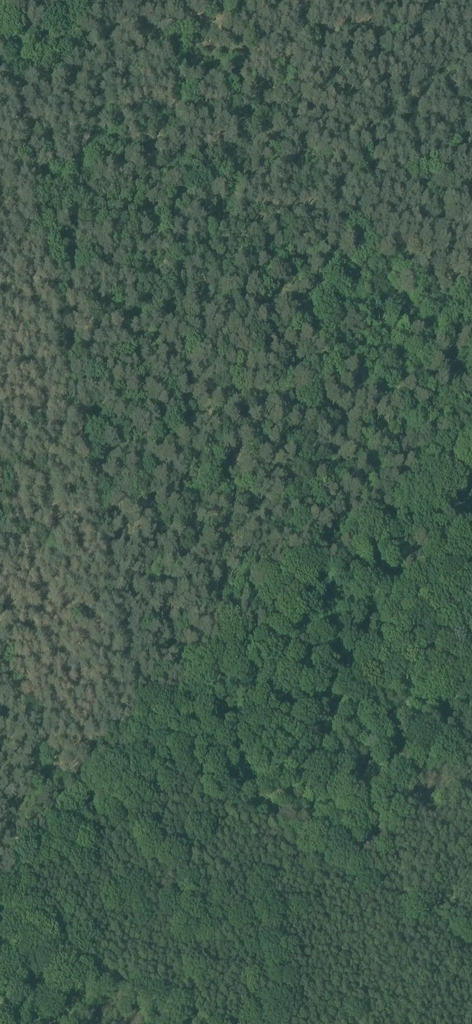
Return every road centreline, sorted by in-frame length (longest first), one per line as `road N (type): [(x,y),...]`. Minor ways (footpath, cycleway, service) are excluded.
road 1 (track): [(471,443),(0,891)]
road 2 (track): [(8,76),(83,459)]
road 3 (track): [(83,459),(119,686),(142,757)]

